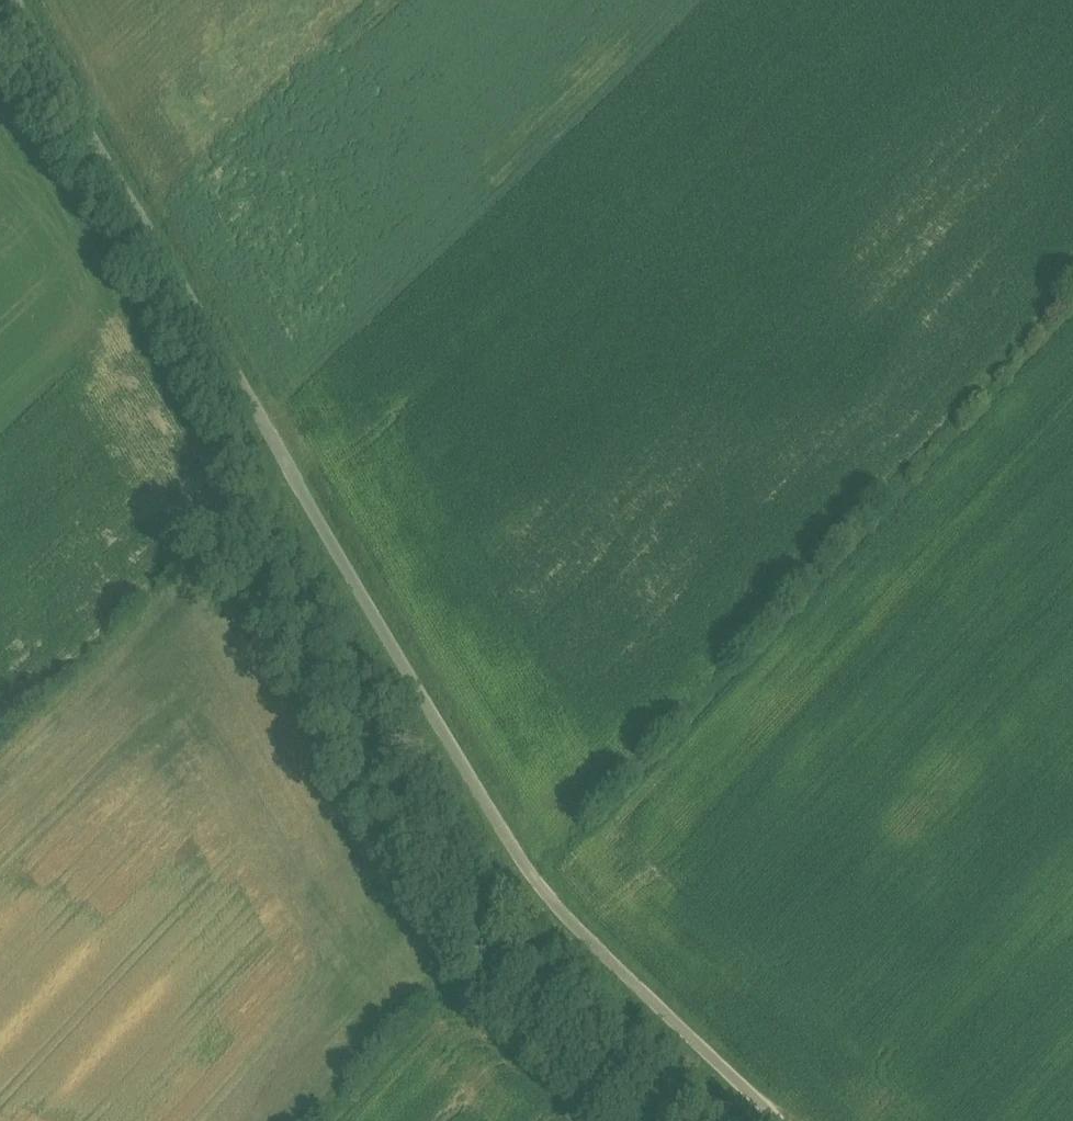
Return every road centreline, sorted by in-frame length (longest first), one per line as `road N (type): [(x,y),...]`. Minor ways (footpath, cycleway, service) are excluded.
road 1 (residential): [(761,1120),(553,926),(4,0)]

